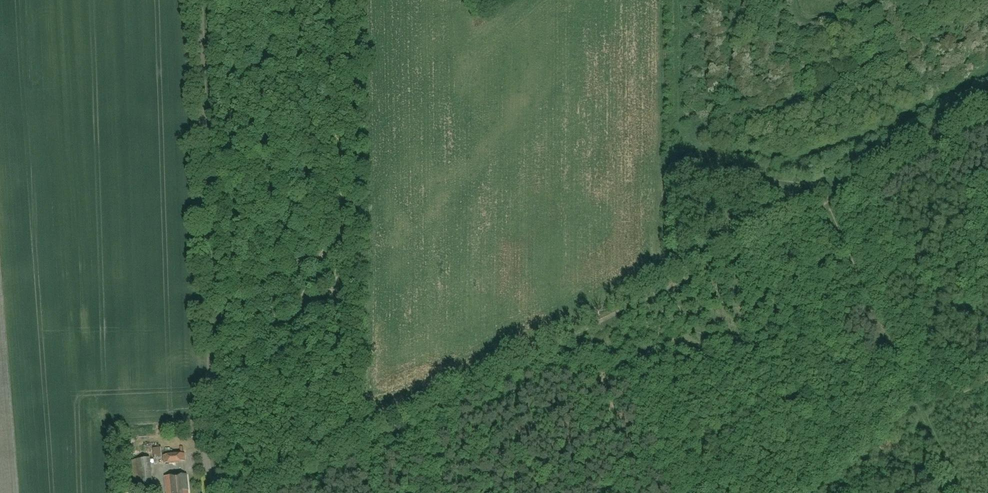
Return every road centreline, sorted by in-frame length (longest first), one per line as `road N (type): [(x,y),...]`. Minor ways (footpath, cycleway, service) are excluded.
road 1 (track): [(261,492),(824,203)]
road 2 (unclassified): [(216,492),(200,0)]
road 3 (track): [(838,196),(987,117)]

